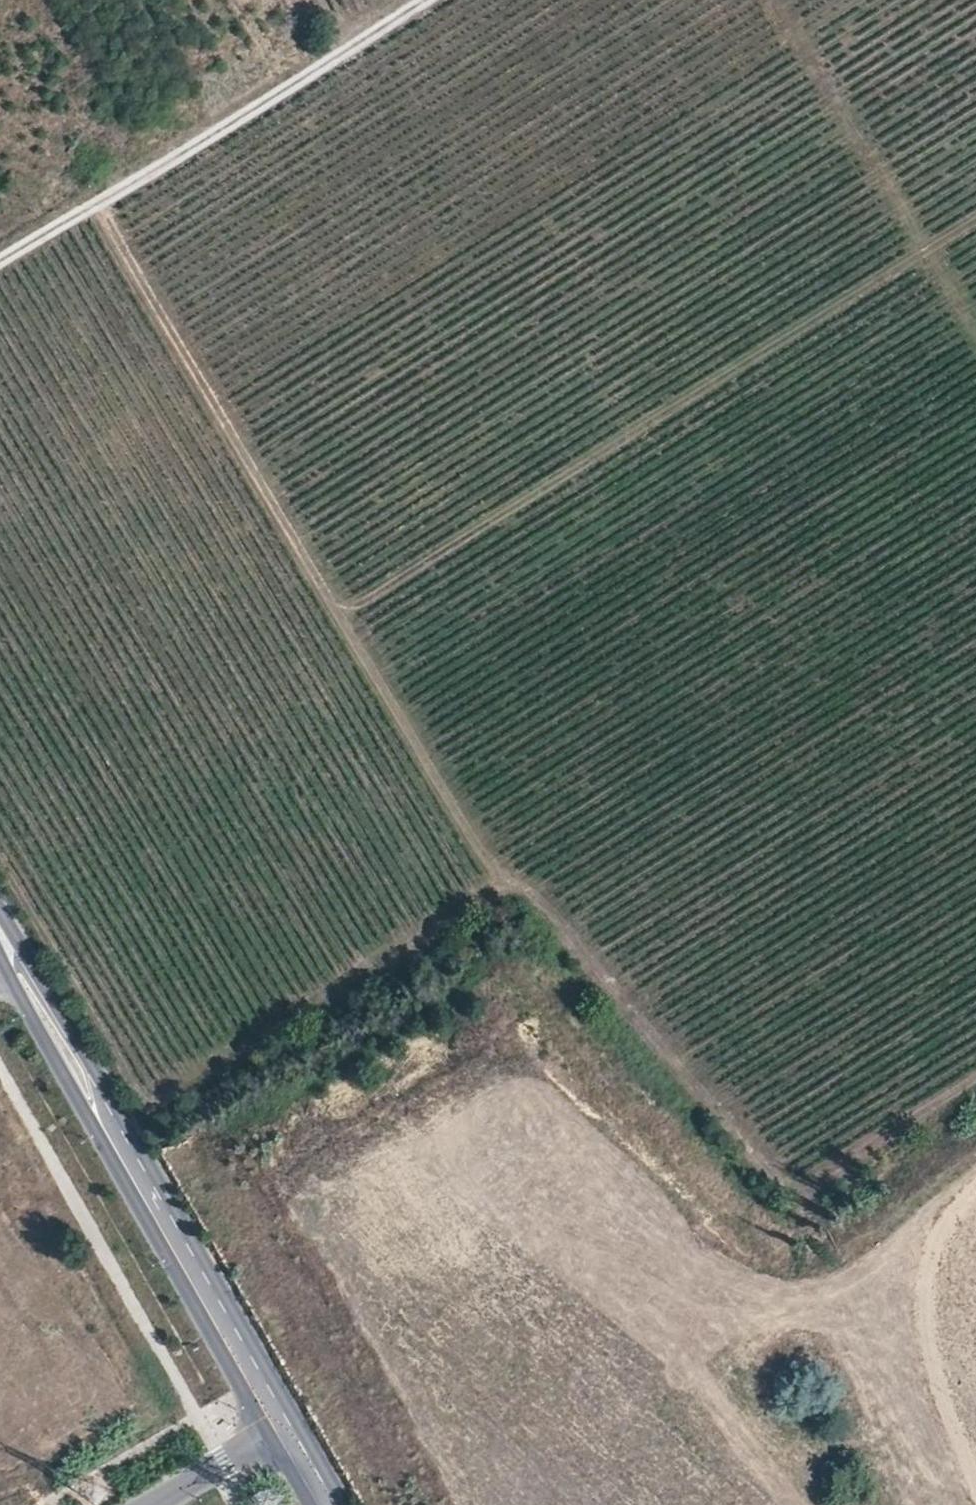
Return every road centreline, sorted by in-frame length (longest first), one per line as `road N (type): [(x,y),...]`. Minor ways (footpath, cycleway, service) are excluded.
road 1 (tertiary): [(0,927),(286,1429)]
road 2 (track): [(425,0),(0,262)]
road 3 (residential): [(286,1429),(152,1504)]

